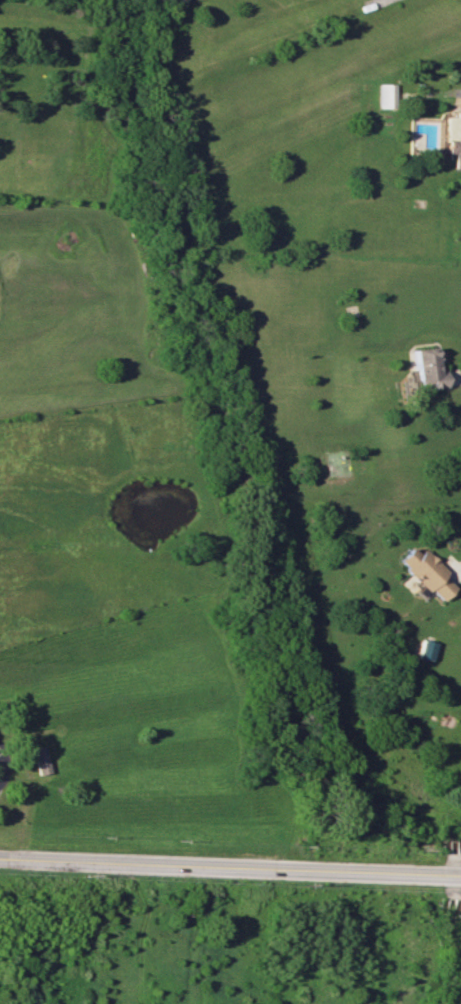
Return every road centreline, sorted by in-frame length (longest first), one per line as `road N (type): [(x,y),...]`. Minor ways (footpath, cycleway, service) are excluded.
road 1 (tertiary): [(460,879),(0,860)]

